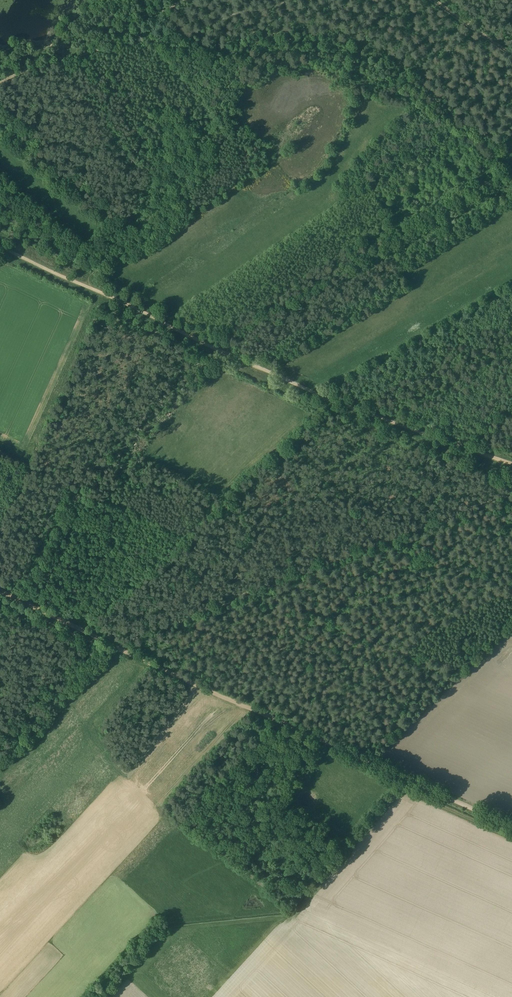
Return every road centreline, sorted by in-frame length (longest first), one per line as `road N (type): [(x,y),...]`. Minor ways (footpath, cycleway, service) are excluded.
road 1 (track): [(511,825),(114,646)]
road 2 (track): [(511,463),(297,385),(168,325)]
road 3 (track): [(0,82),(88,54),(181,0)]
road 4 (track): [(168,325),(0,247)]

